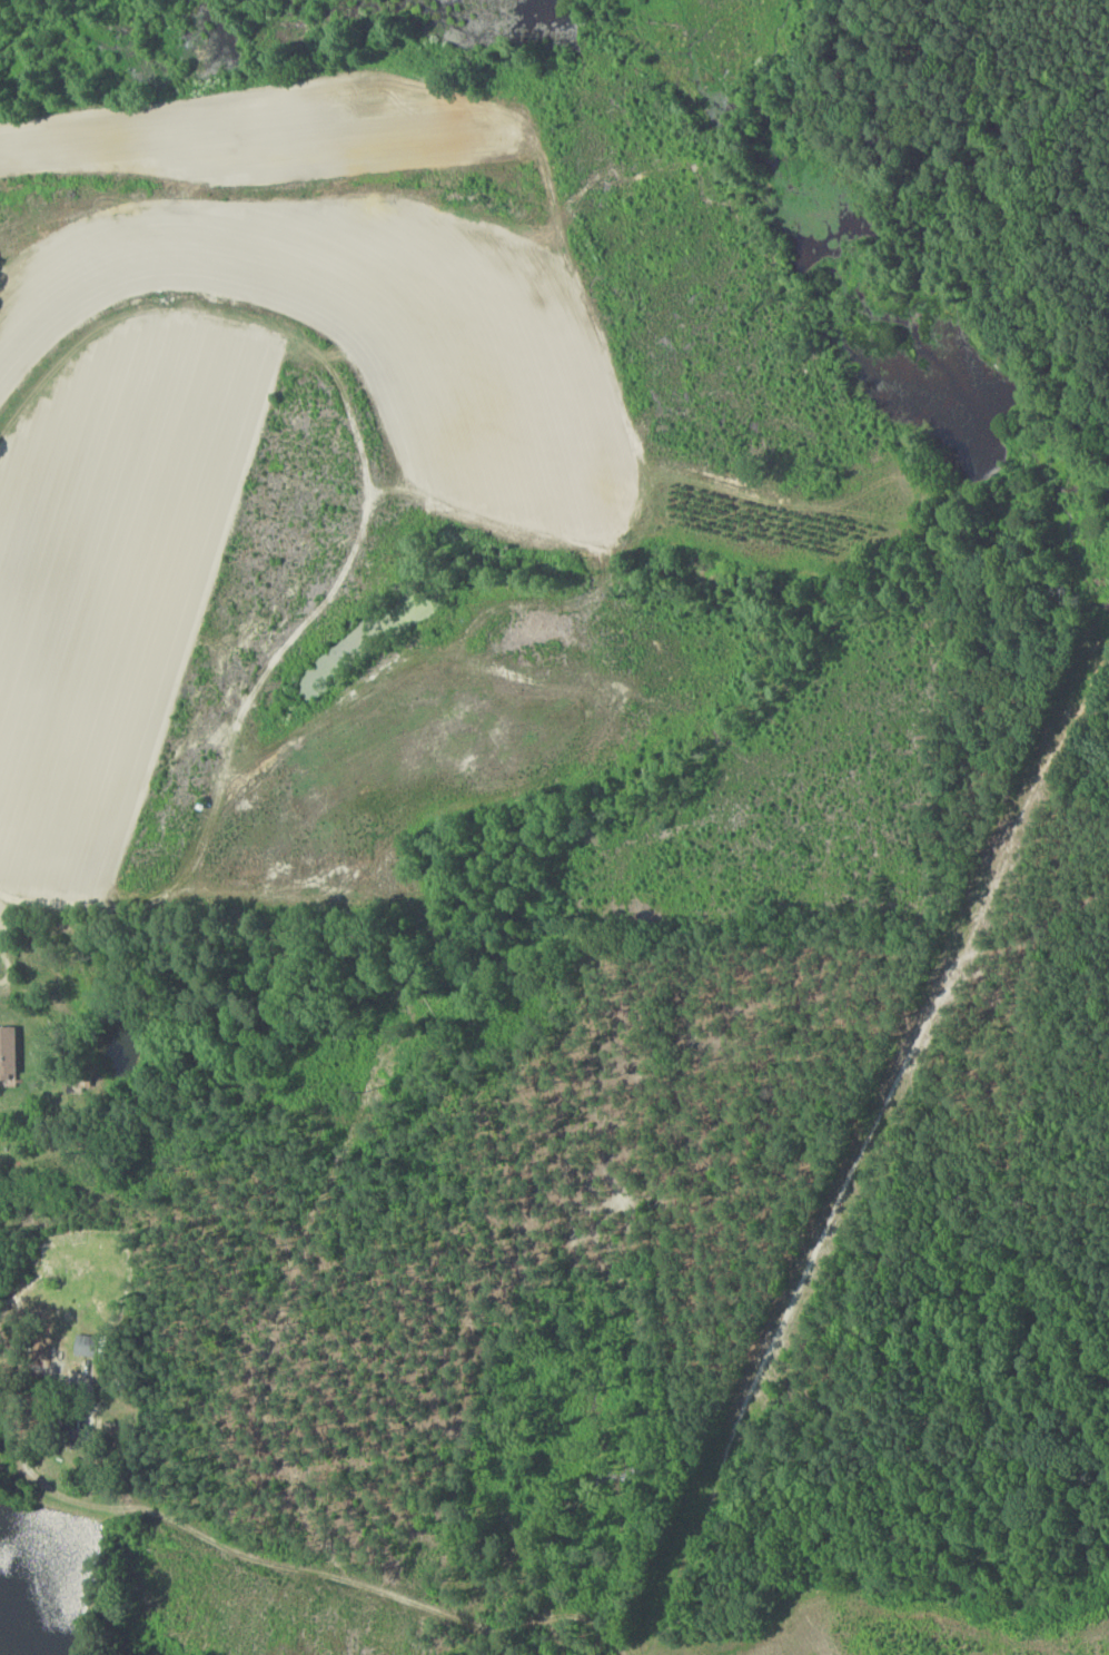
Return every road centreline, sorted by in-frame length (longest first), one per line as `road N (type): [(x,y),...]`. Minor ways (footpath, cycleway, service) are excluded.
road 1 (residential): [(629,1654),(616,1626),(595,1618),(496,1633),(240,1544),(71,1497),(24,1448),(21,1383),(0,1339)]

